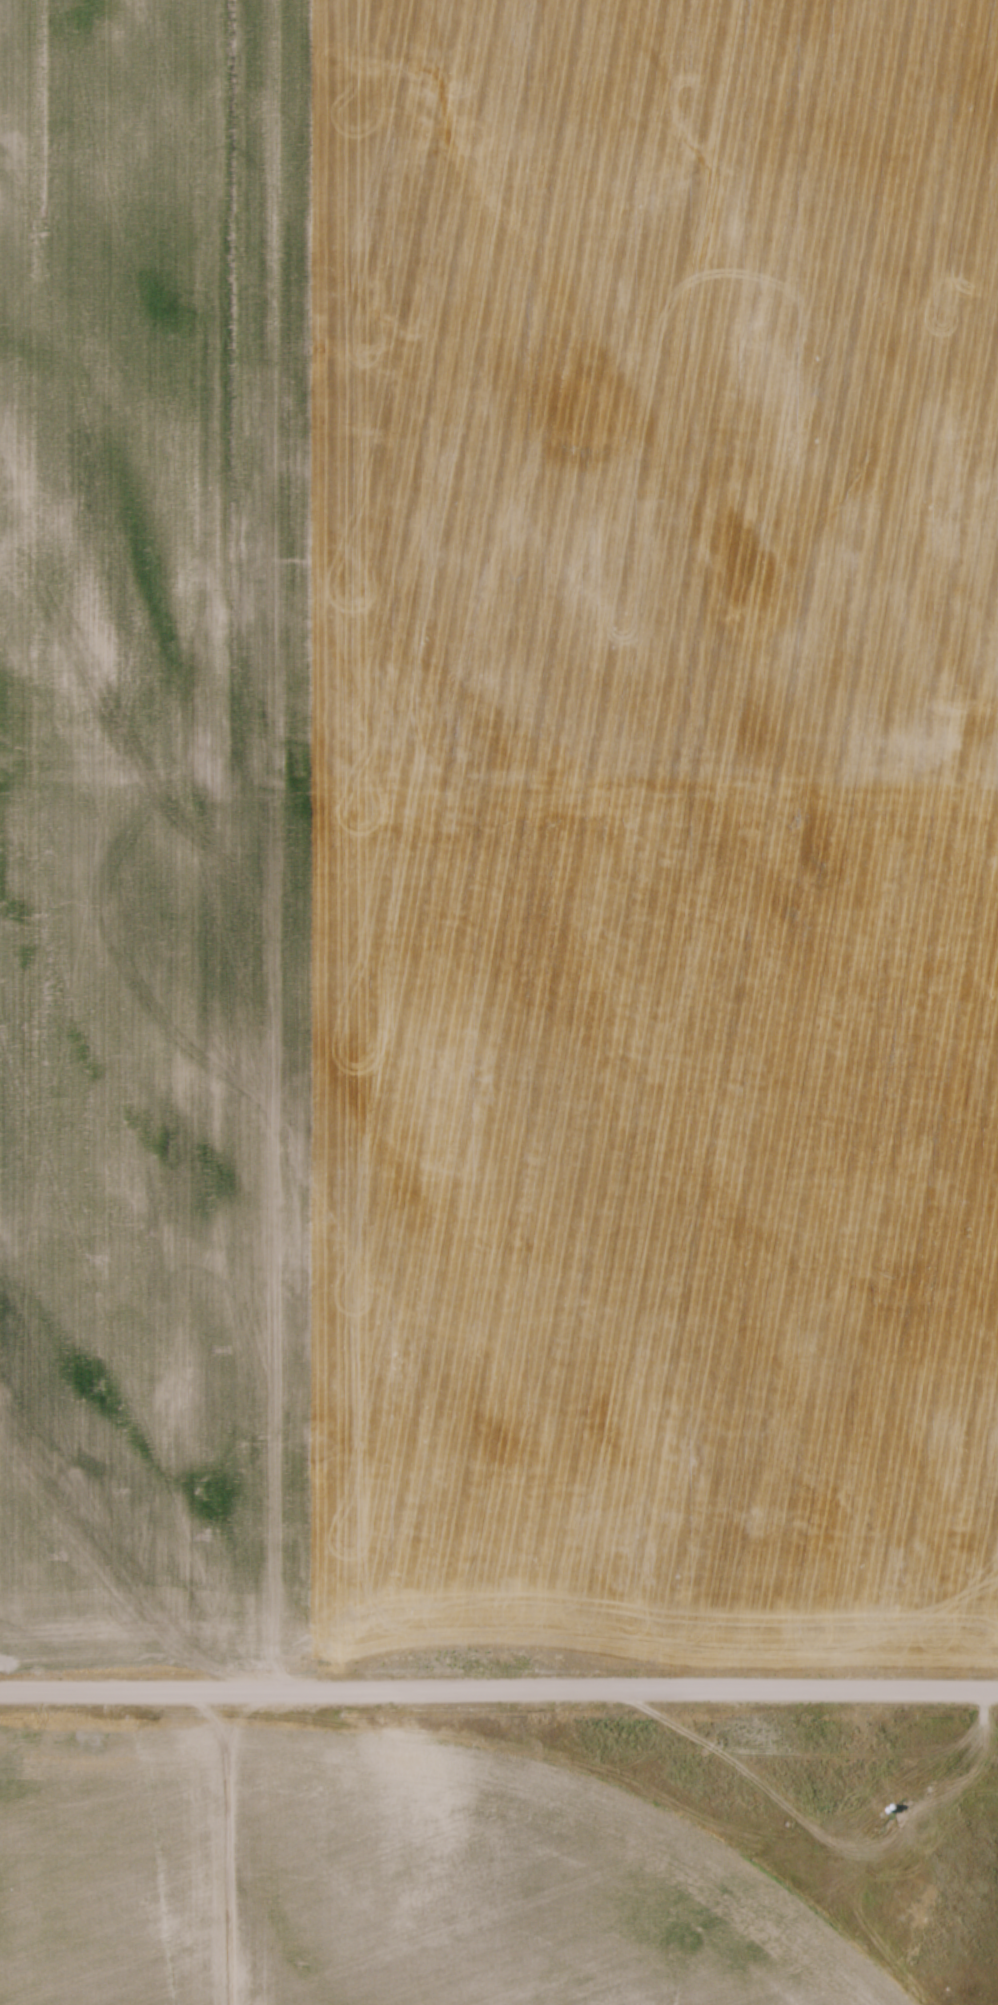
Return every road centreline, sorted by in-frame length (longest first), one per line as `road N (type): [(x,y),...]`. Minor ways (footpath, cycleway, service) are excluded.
road 1 (residential): [(0,1691),(997,1690)]

